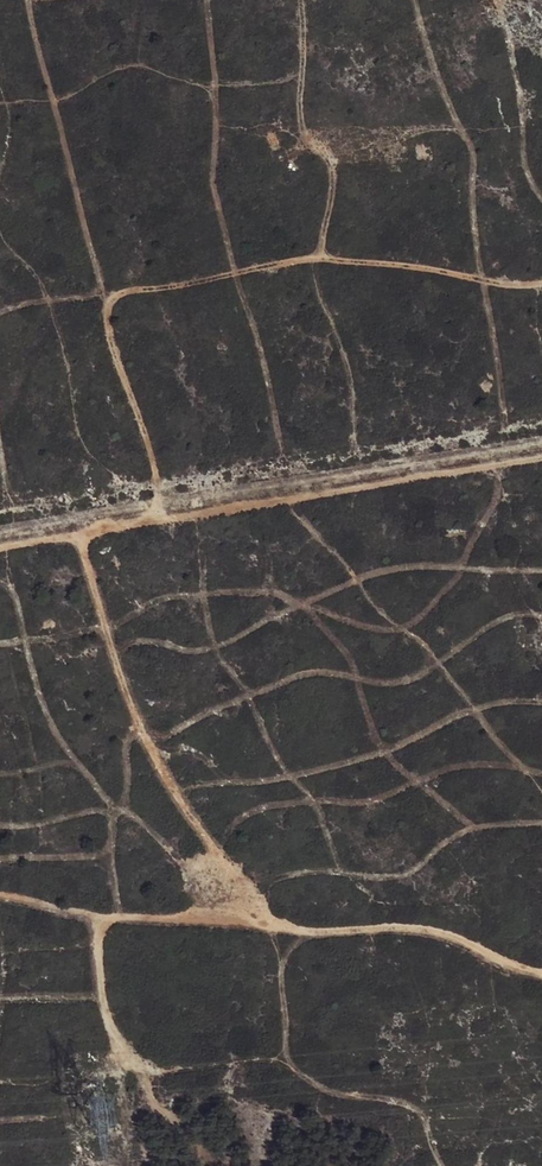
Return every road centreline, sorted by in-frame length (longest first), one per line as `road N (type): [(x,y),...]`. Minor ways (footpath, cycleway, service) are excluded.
road 1 (track): [(541,277),(509,280),(389,259),(309,255),(118,290),(106,324),(161,493),(154,521)]
road 2 (track): [(0,893),(107,914),(298,929),(451,924),(541,971)]
road 3 (track): [(541,456),(0,547)]
road 4 (track): [(78,534),(126,696),(158,769),(265,909),(298,929)]

